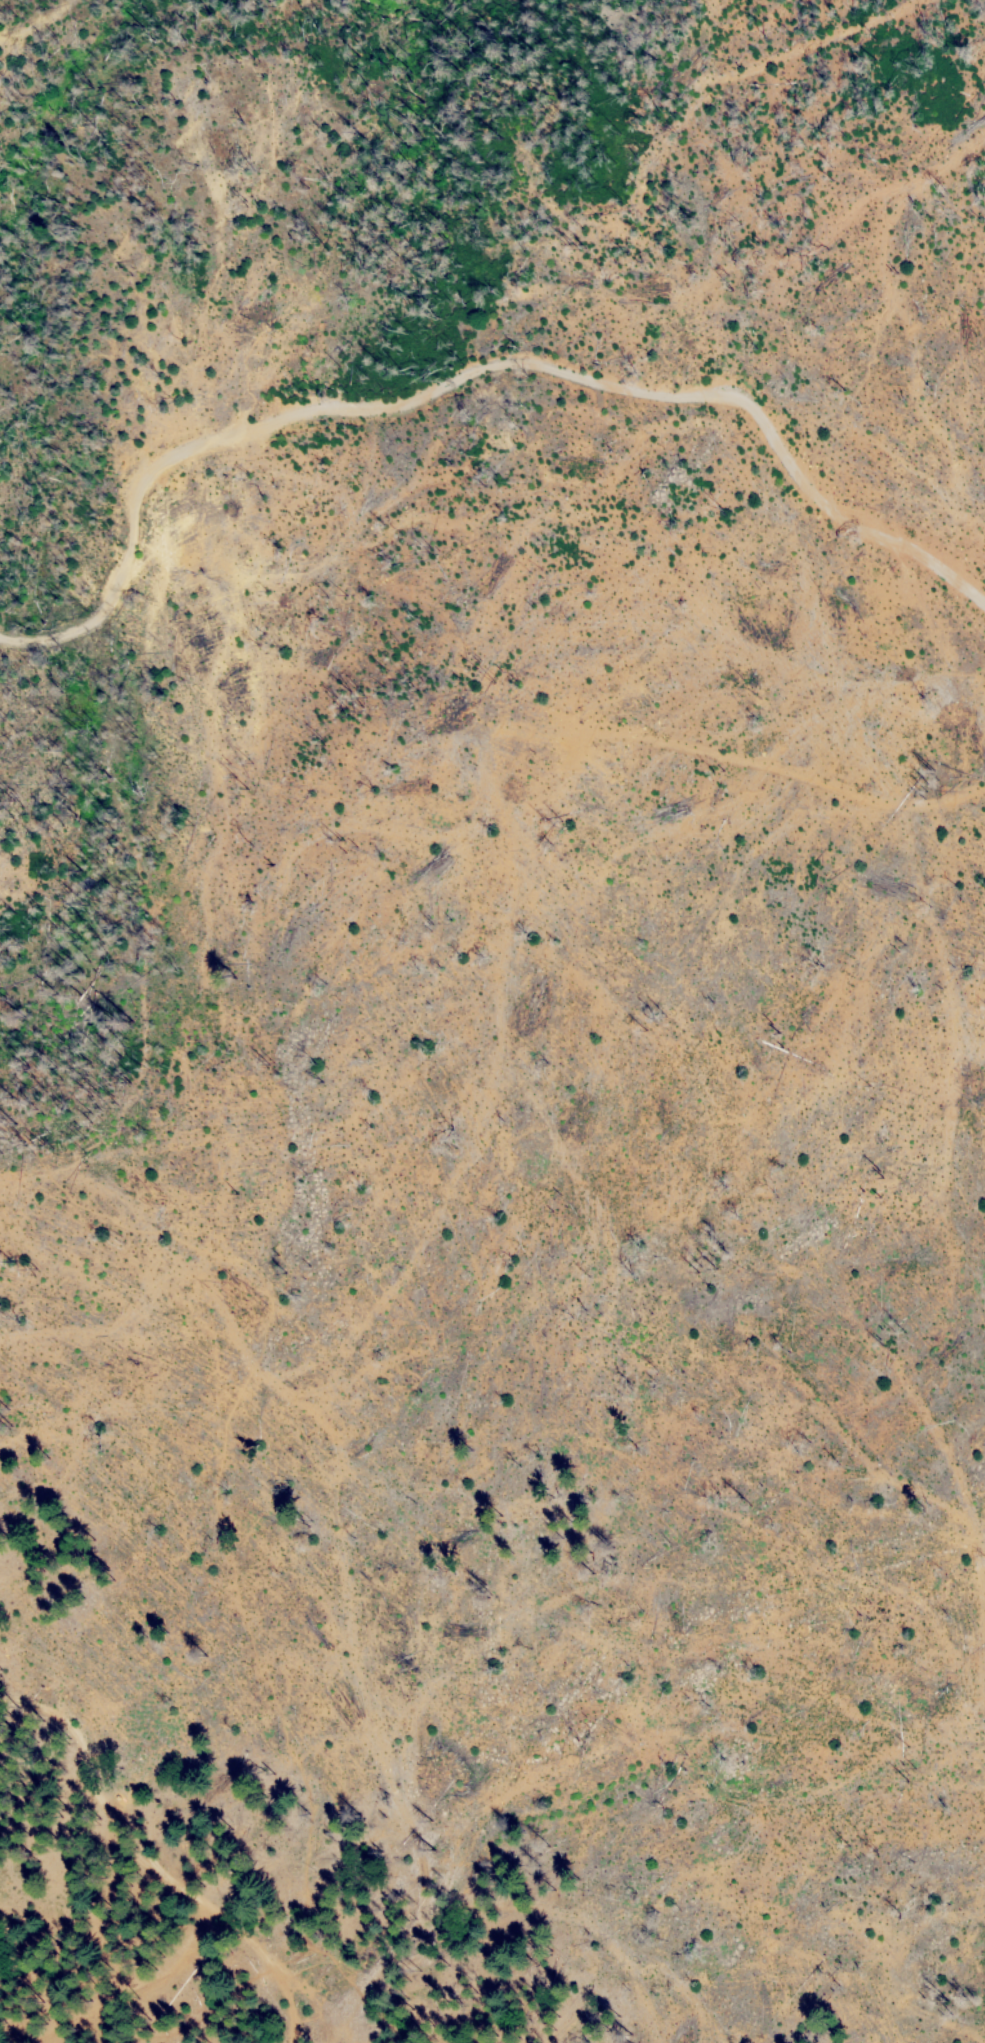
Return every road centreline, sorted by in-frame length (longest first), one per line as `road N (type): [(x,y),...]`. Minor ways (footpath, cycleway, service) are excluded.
road 1 (track): [(984,603),(812,480),(755,413),(691,389),(498,369),(299,415),(223,443),(188,478),(181,521),(87,622),(40,639),(0,636)]
road 2 (track): [(0,1702),(49,1721),(75,1746),(128,1834),(276,1971),(298,2012),(295,2042)]

